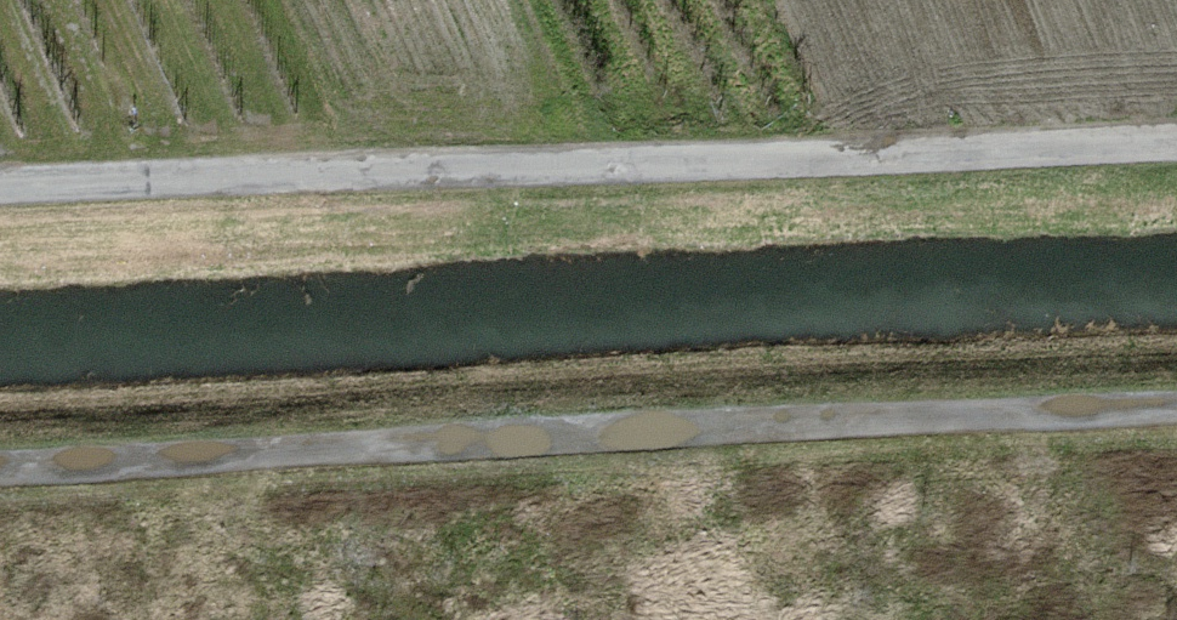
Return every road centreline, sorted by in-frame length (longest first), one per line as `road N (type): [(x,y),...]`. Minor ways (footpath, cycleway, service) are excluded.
road 1 (track): [(1176,408),(0,476)]
road 2 (track): [(1176,144),(0,191)]

